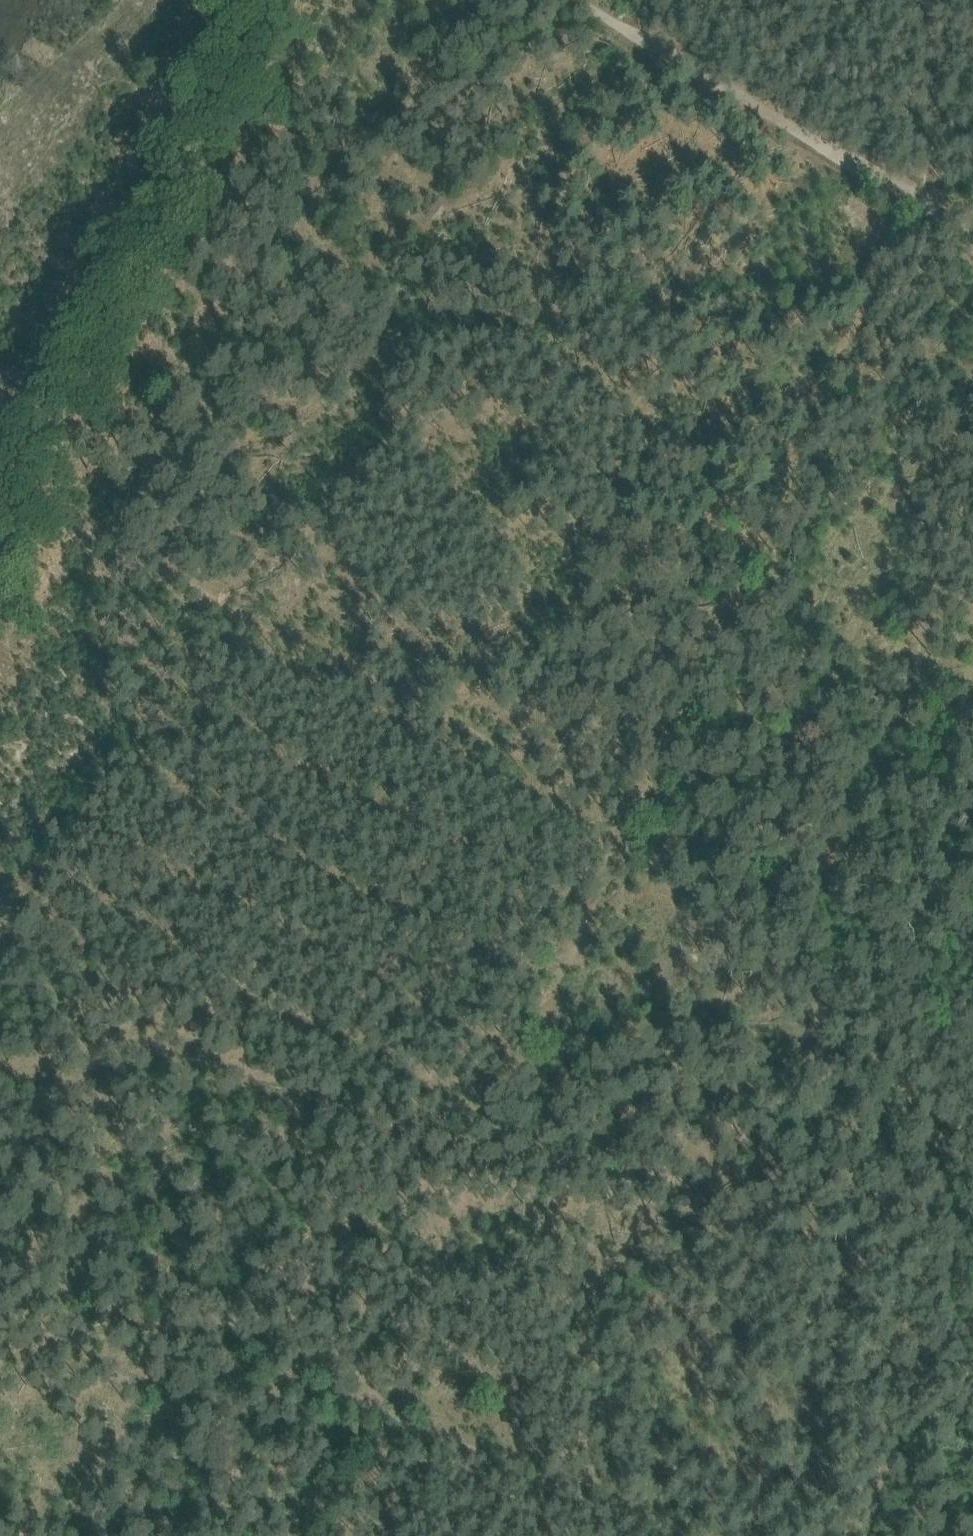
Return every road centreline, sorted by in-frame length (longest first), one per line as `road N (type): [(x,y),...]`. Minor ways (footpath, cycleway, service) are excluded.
road 1 (track): [(733,1535),(0,1242)]
road 2 (track): [(233,0),(0,508)]

